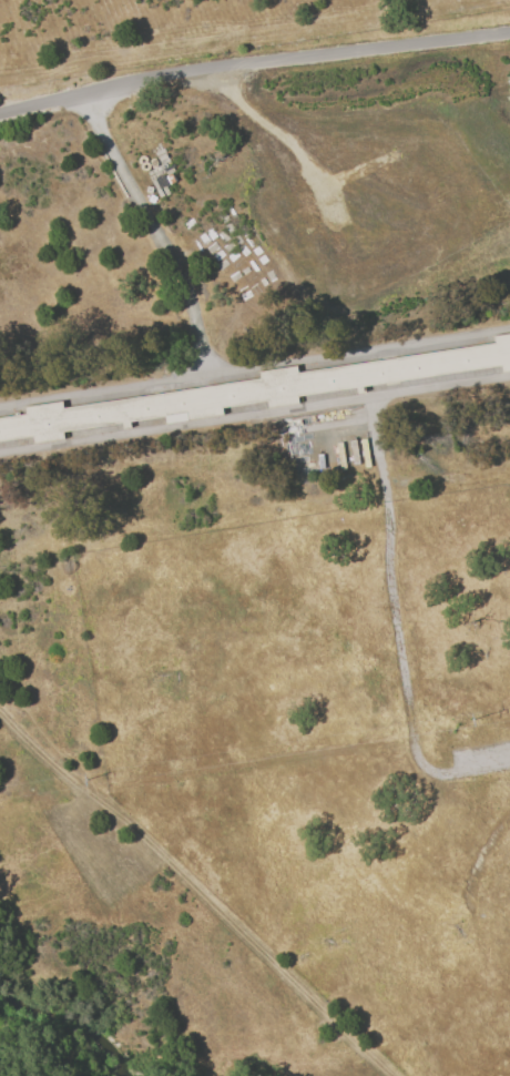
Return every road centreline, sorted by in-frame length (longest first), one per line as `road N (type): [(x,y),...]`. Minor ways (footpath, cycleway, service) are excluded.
road 1 (track): [(393,1075),(122,815),(0,716)]
road 2 (residential): [(509,763),(443,773),(418,759),(366,398)]

